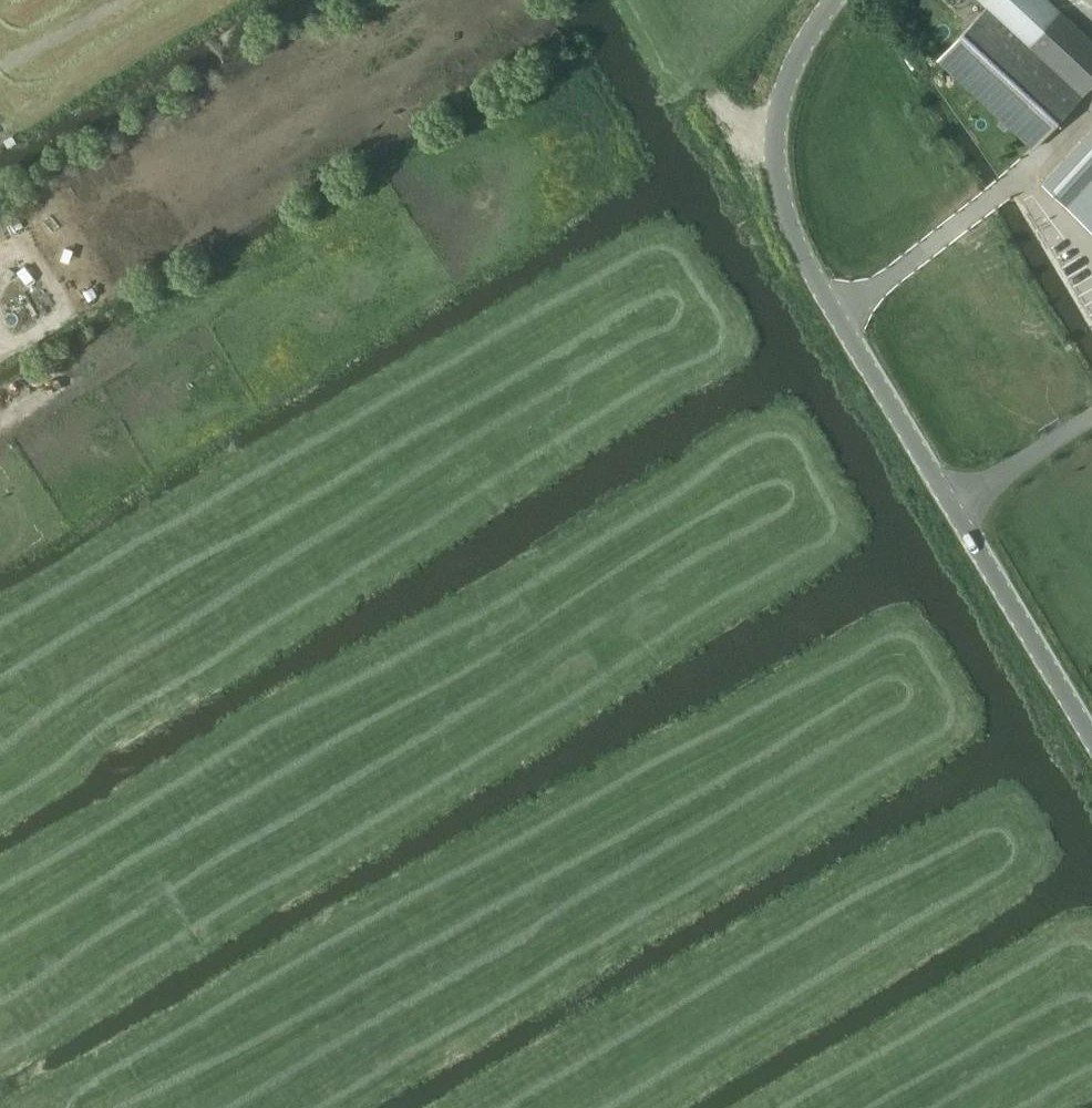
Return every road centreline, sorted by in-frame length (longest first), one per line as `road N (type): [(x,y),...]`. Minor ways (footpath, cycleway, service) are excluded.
road 1 (unclassified): [(1091,740),(788,226),(769,132),(790,60),(826,0)]
road 2 (track): [(652,0),(703,86),(732,117),(769,132)]
road 3 (track): [(1091,421),(951,505)]

